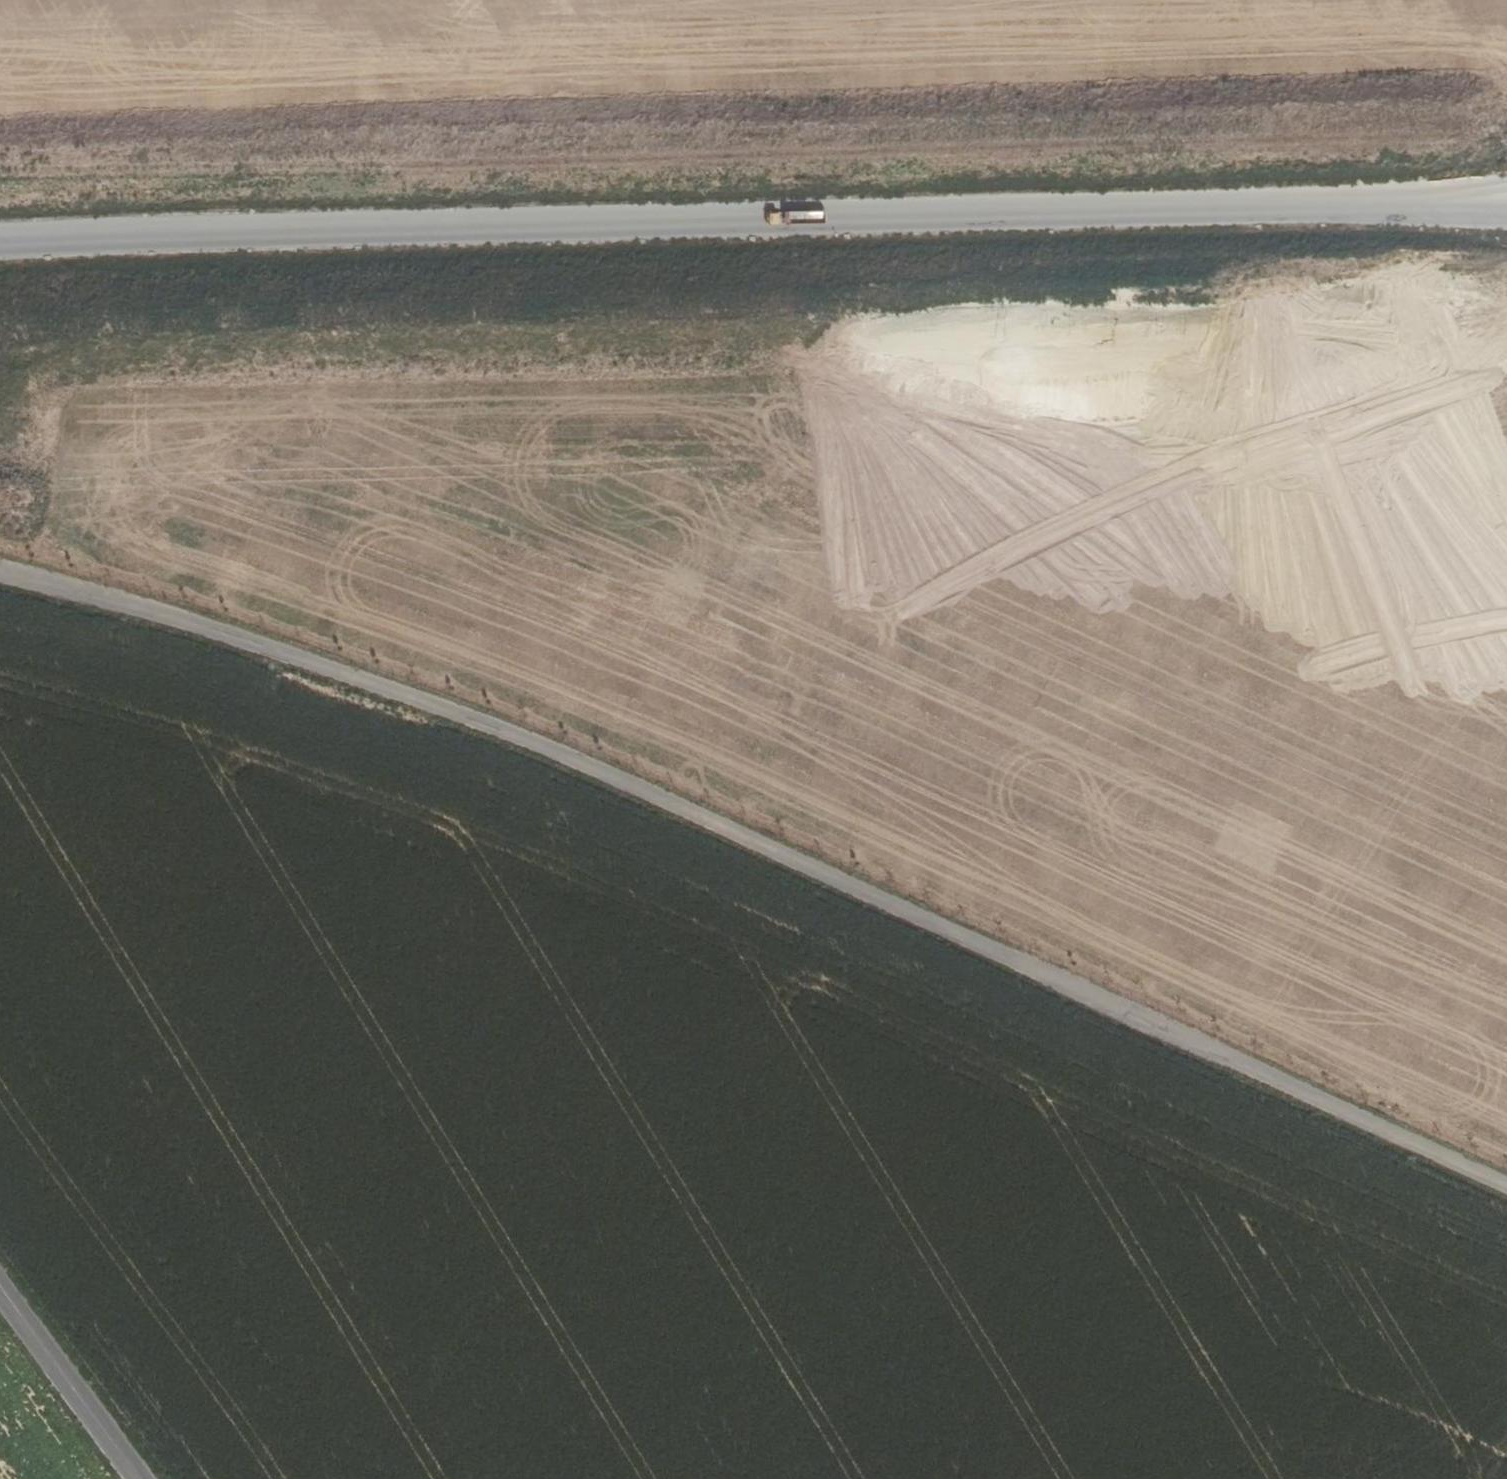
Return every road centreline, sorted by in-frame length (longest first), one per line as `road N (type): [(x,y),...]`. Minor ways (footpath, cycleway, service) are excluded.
road 1 (unclassified): [(0,570),(389,687),(580,761),(1506,1182)]
road 2 (unclassified): [(138,1478),(0,1285)]

